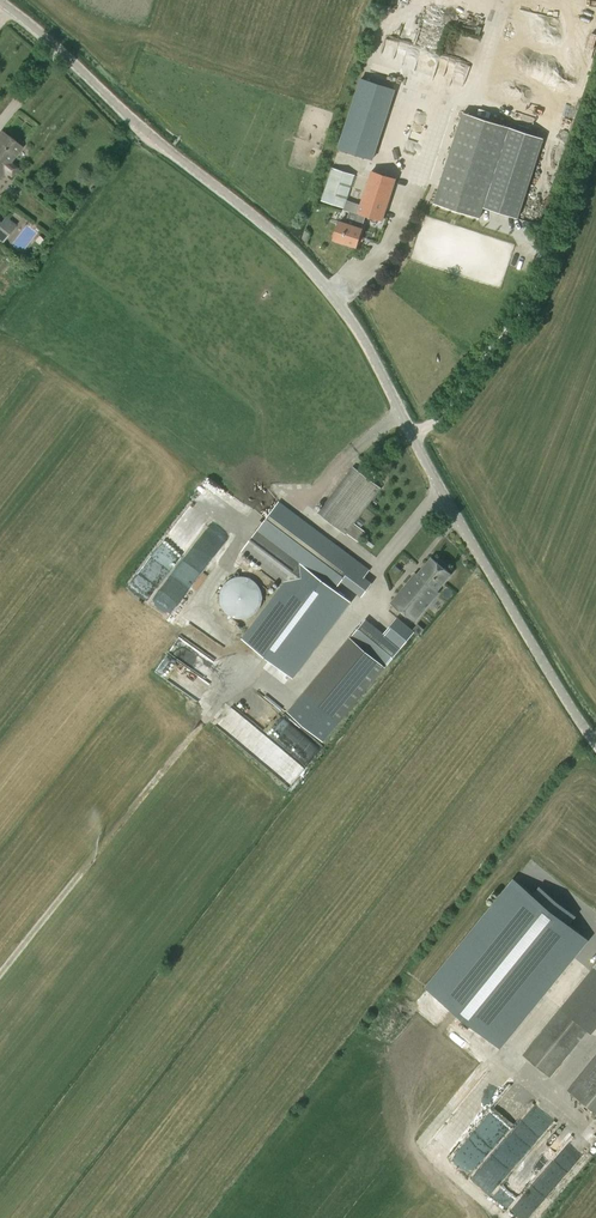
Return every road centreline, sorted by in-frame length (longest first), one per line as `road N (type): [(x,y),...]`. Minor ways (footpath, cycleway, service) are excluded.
road 1 (unclassified): [(413,438),(364,338),(304,261),(0,1)]
road 2 (unclassified): [(413,438),(457,393),(533,290),(595,114)]
road 3 (unclassified): [(595,743),(413,438)]

